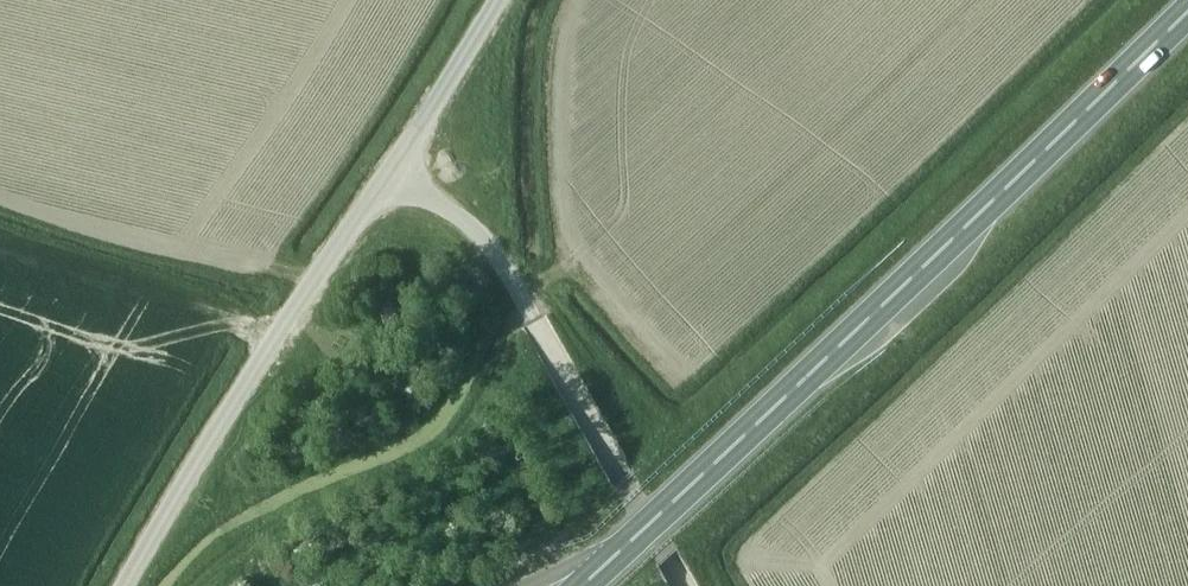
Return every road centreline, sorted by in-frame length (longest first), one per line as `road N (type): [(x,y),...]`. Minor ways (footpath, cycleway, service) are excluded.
road 1 (trunk): [(605,560),(690,488),(1187,4)]
road 2 (unclassified): [(681,585),(495,264),(392,160)]
road 3 (unclassified): [(114,585),(149,519),(339,224),(392,160)]
road 4 (unclassified): [(392,160),(493,0)]

